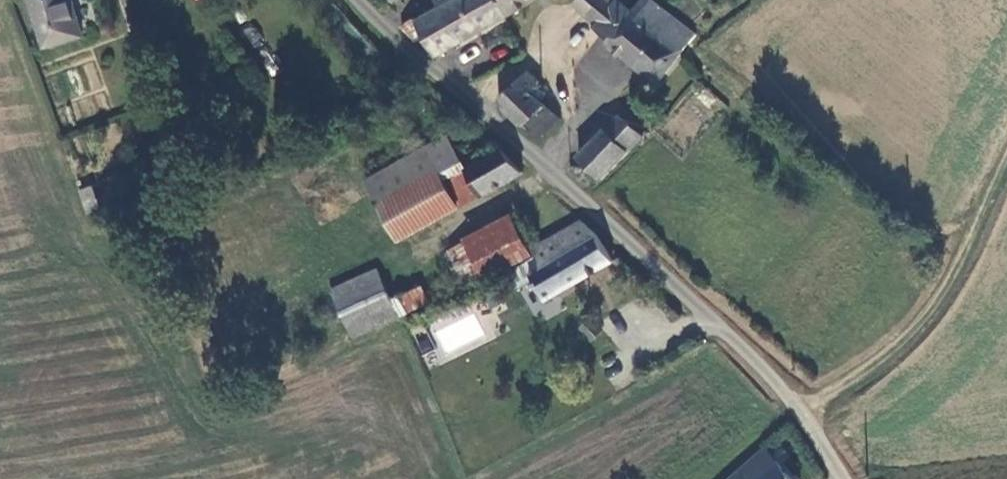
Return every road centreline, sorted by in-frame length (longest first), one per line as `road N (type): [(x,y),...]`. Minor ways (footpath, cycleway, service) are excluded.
road 1 (unclassified): [(357,0),(392,40),(551,167),(783,384),(850,478)]
road 2 (track): [(802,409),(882,360),(929,310),(961,253)]

